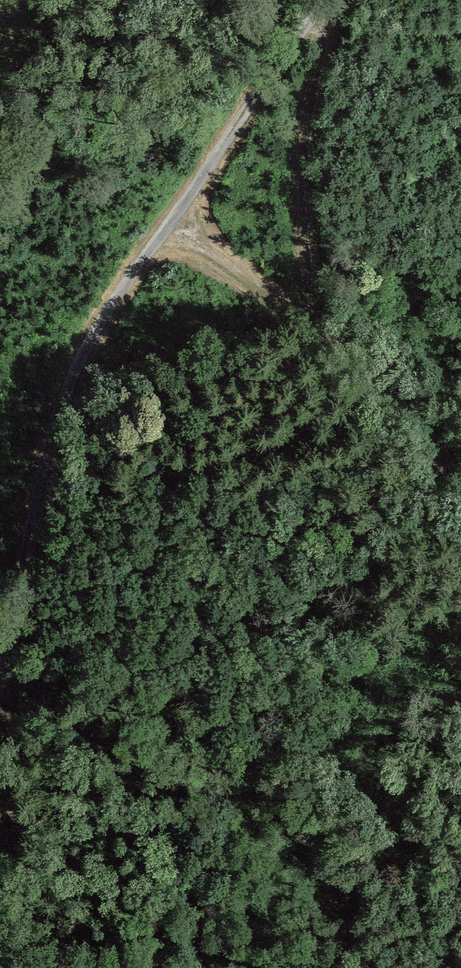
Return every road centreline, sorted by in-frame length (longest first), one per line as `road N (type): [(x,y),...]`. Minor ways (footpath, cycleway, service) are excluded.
road 1 (track): [(0,698),(44,452),(80,361),(324,0)]
road 2 (track): [(329,0),(305,213),(320,325),(460,491)]
road 3 (track): [(54,967),(0,745)]
road 4 (track): [(320,325),(169,224)]

